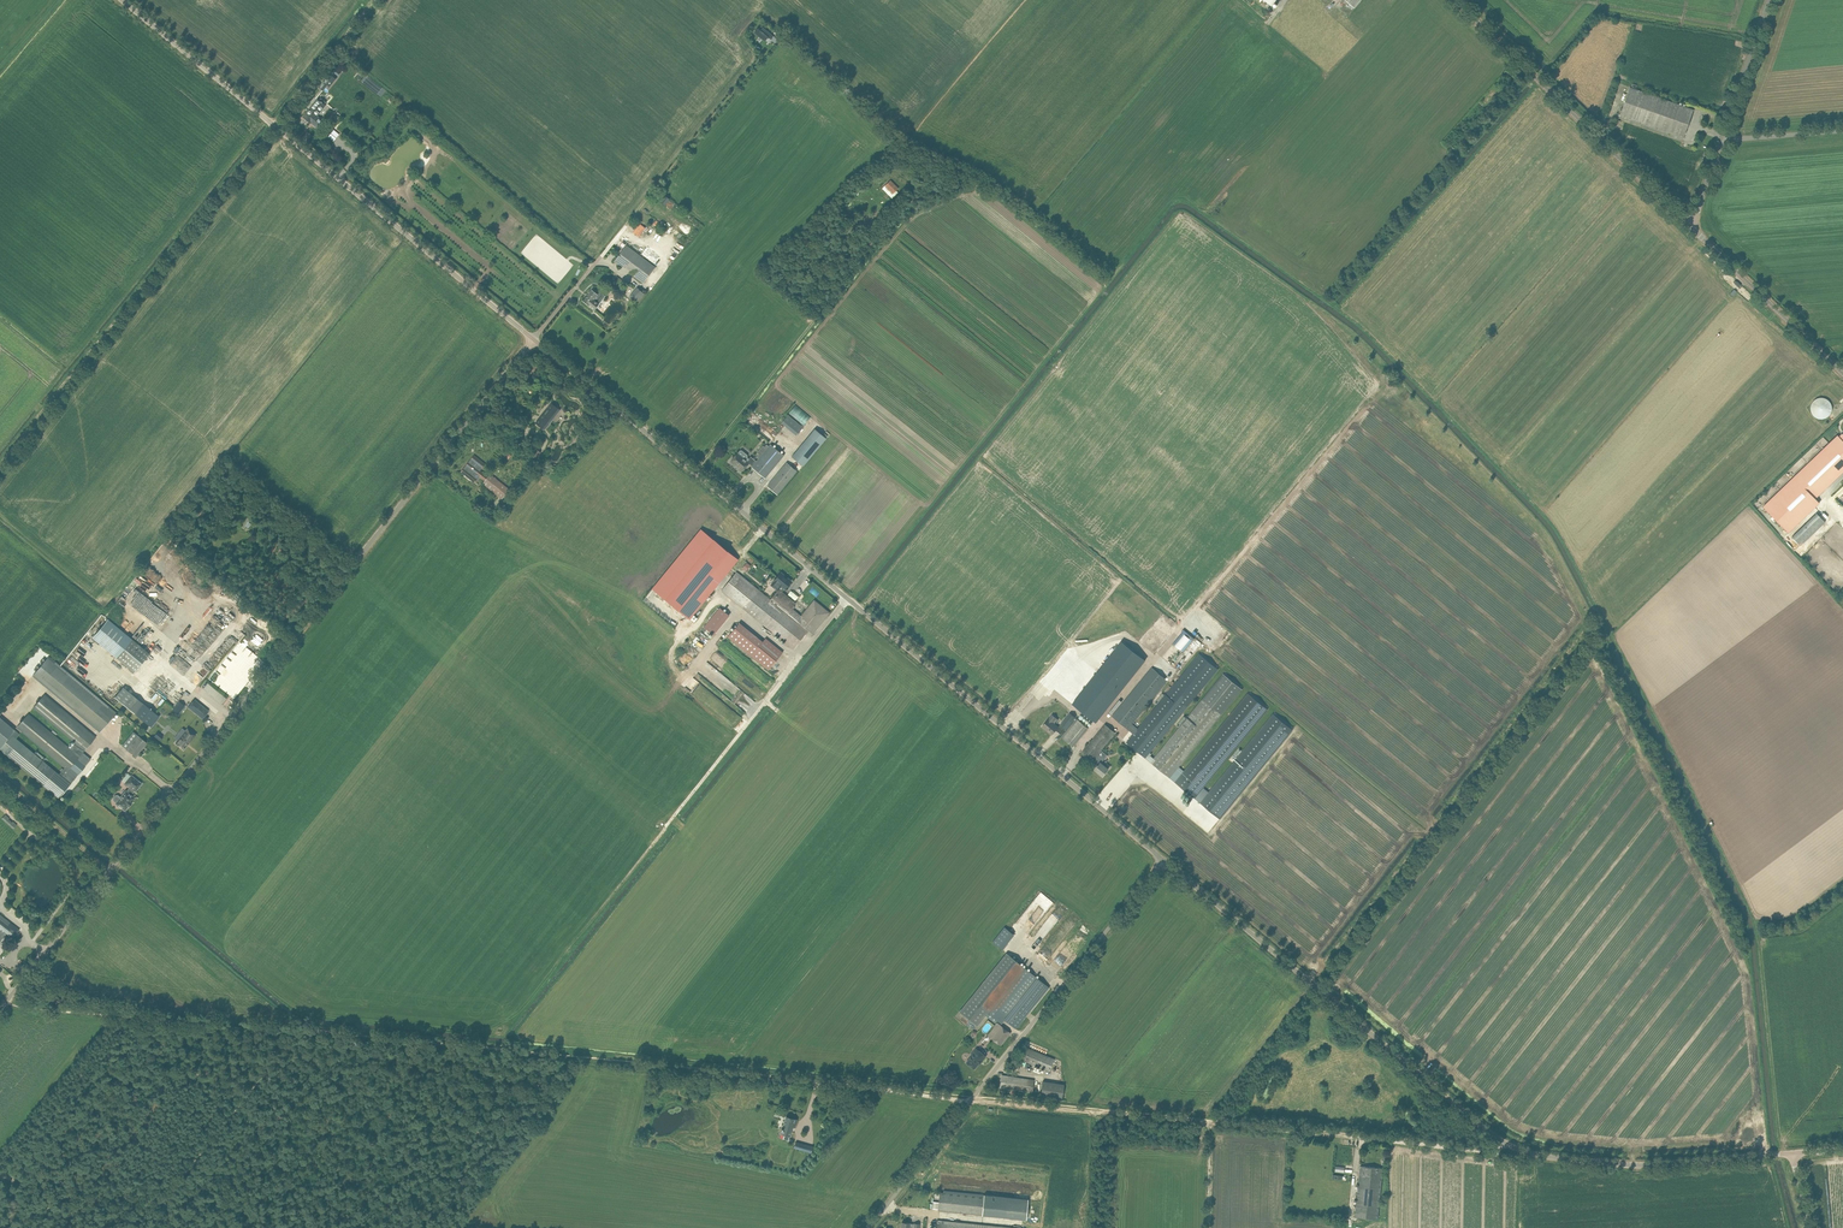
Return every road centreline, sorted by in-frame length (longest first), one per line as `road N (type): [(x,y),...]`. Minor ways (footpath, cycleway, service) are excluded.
road 1 (unclassified): [(0,1010),(533,339)]
road 2 (unclassified): [(1785,1150),(1644,1161),(1538,1154),(1505,1142),(1163,859)]
road 3 (unclassified): [(1163,859),(695,473)]
road 4 (unclassified): [(533,339),(122,0)]
road 5 (unclassified): [(870,1227),(1163,859)]
road 6 (track): [(274,123),(0,463)]
road 7 (tertiary): [(1690,225),(1455,0)]
road 8 (unclassified): [(695,473),(818,324),(822,254),(860,218)]
road 9 (track): [(781,39),(624,228)]
road 10 (unclassified): [(695,473),(533,339)]
road 11 (tertiary): [(1842,369),(1690,225)]
road 12 (track): [(274,123),(375,0)]
road 13 (unclassified): [(1719,139),(1767,0)]
road 14 (unclassified): [(533,339),(624,228)]
road 15 (track): [(0,778),(109,871)]
road 16 (unclassified): [(1719,139),(1842,129)]

